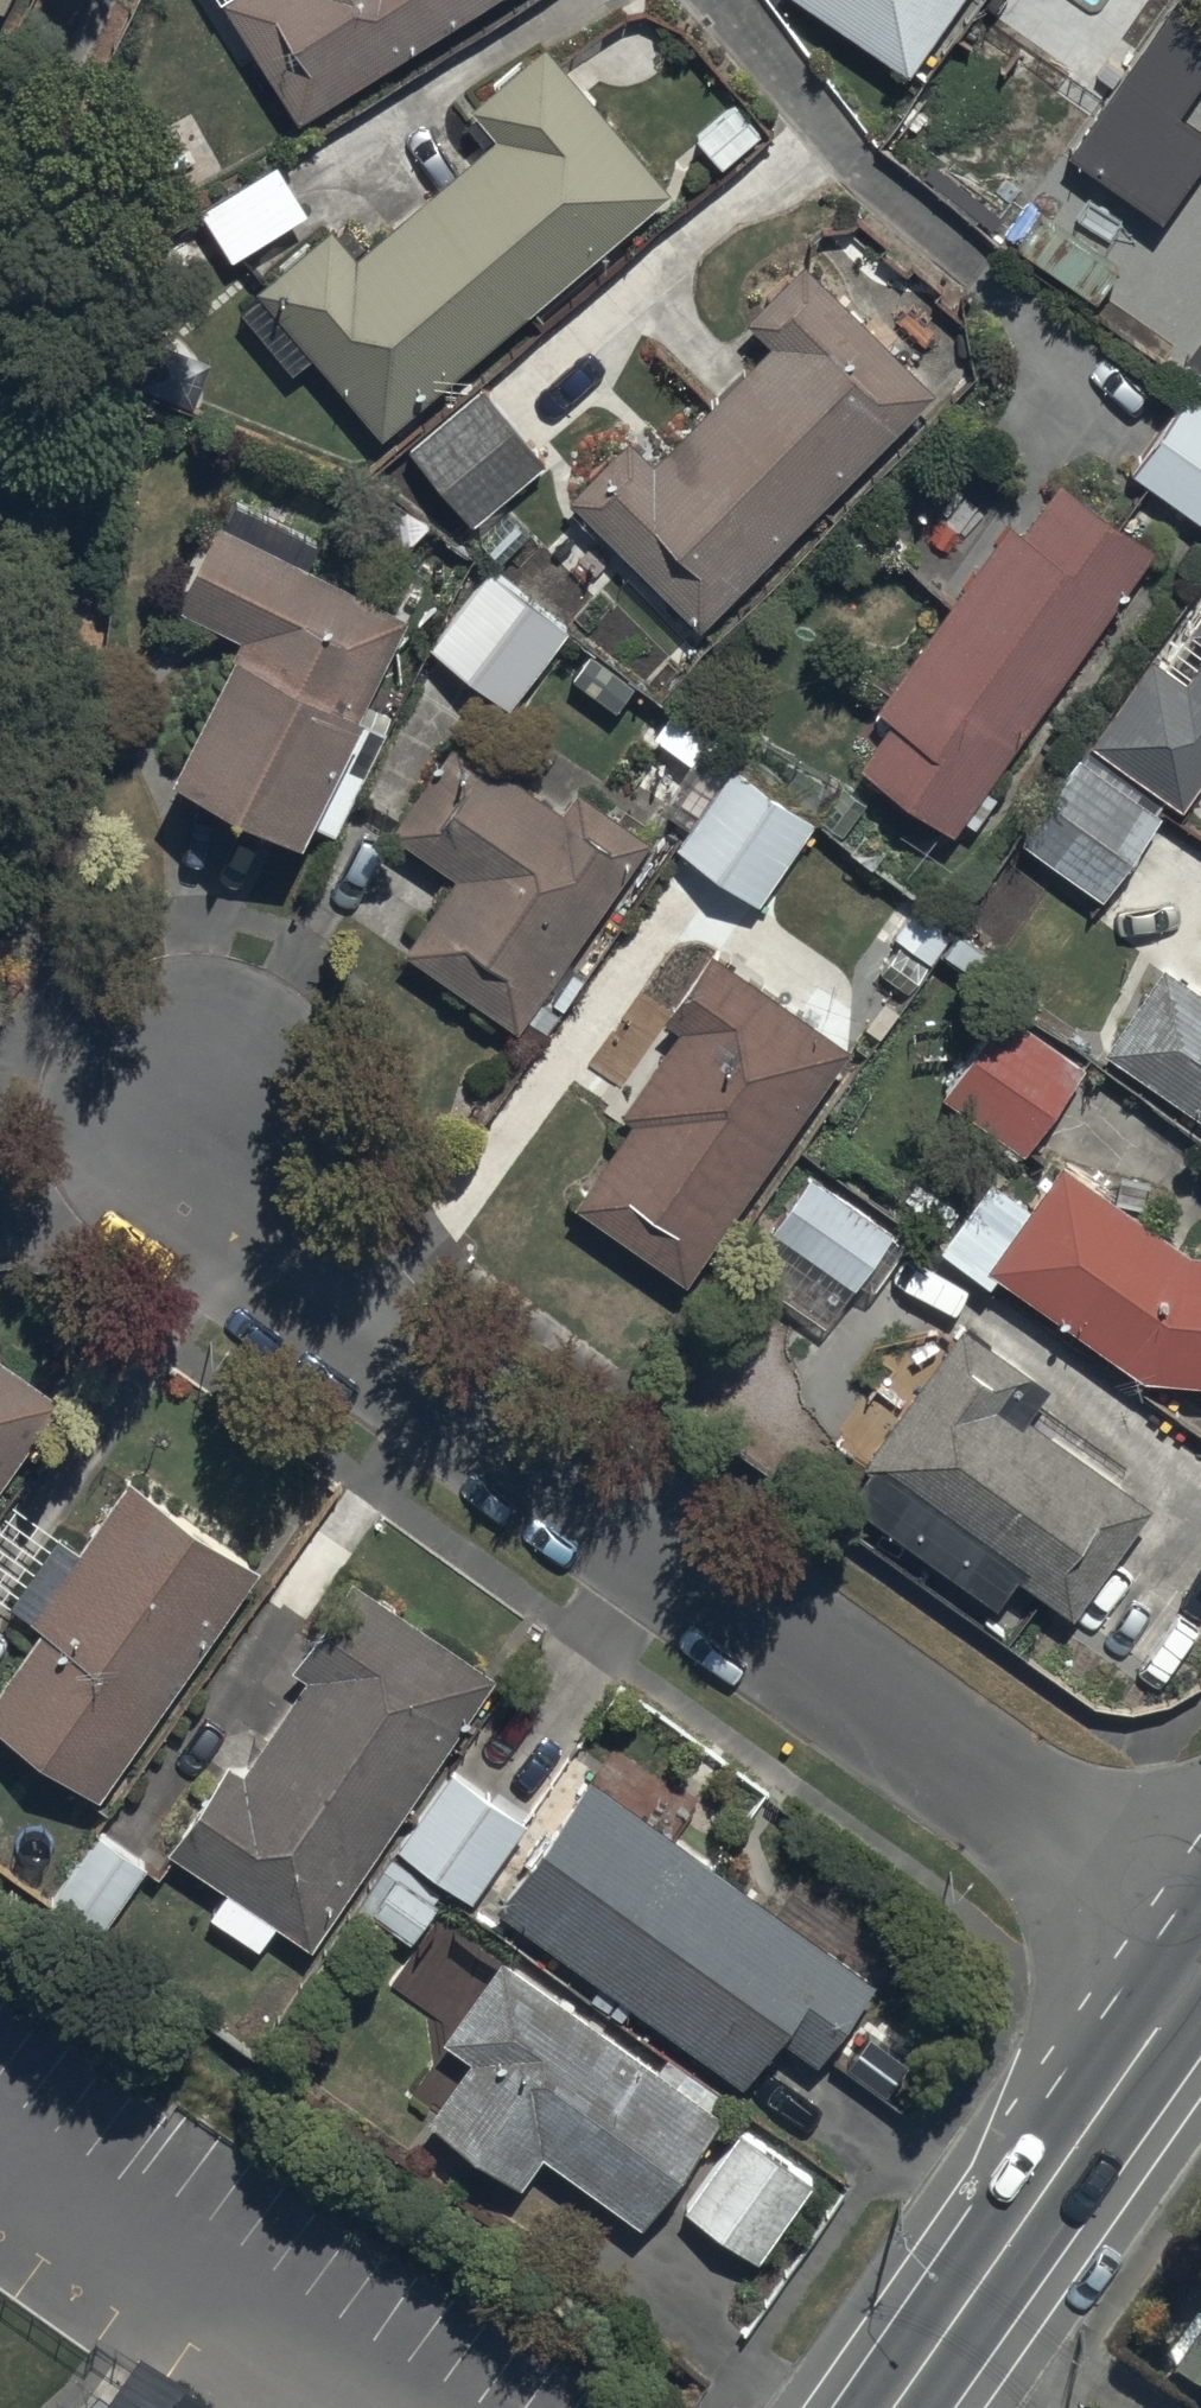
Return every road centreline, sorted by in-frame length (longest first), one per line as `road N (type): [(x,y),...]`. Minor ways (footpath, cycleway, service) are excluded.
road 1 (residential): [(1199,1947),(328,1317),(267,1257),(228,1186),(199,1107)]
road 2 (secondary): [(1199,1947),(888,2407)]

